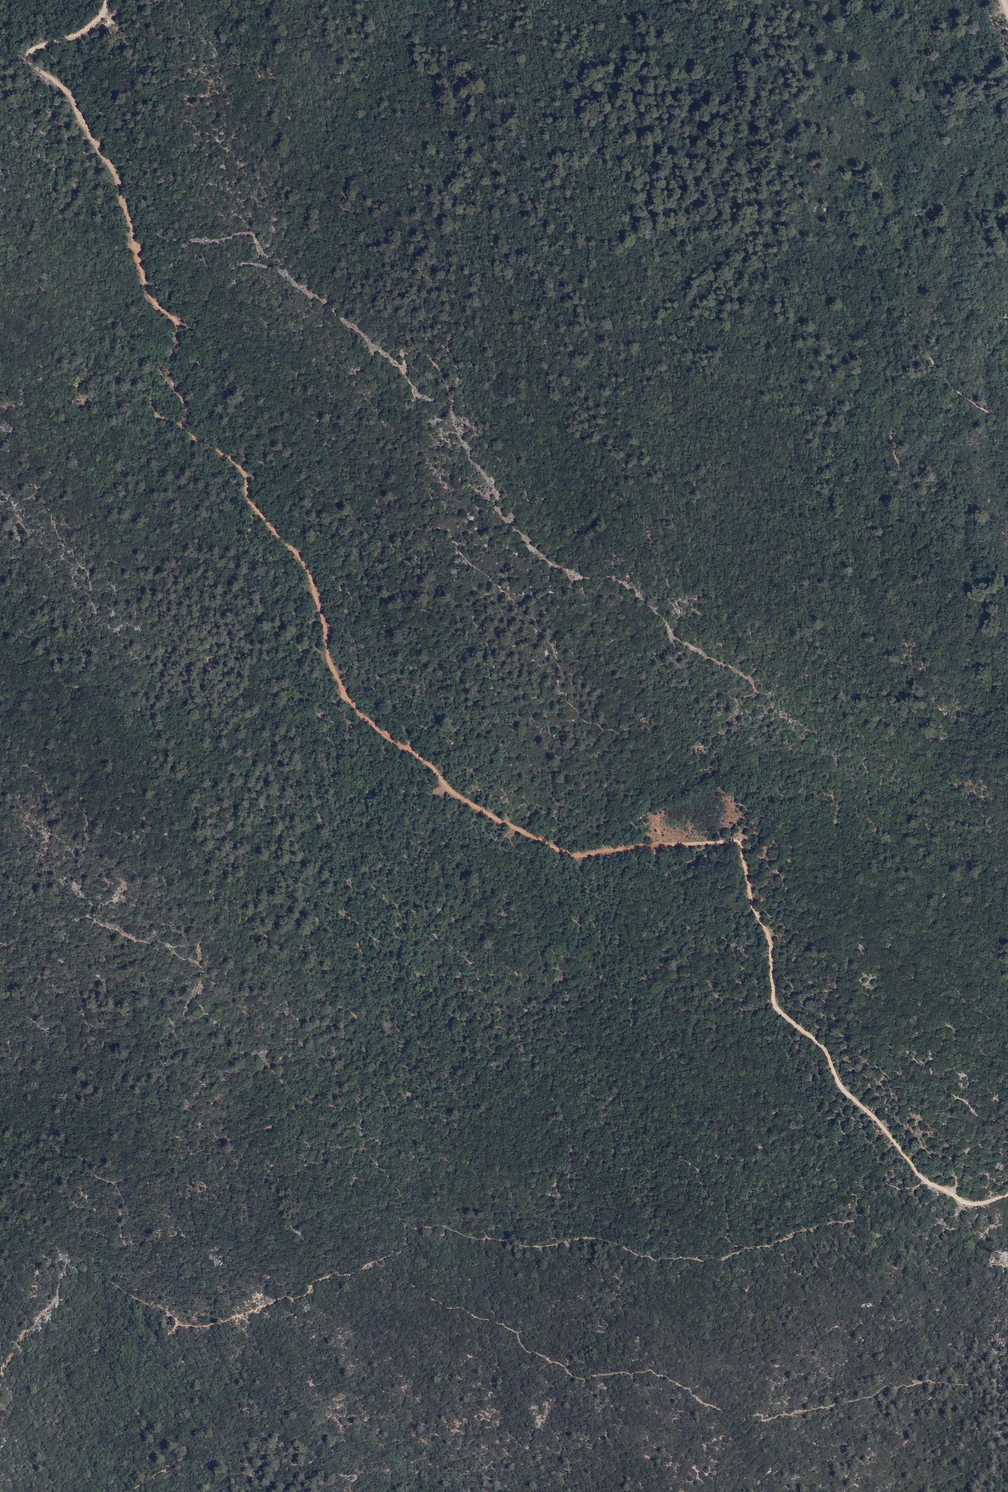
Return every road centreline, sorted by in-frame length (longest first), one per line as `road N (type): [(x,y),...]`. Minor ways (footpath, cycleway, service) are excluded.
road 1 (track): [(1007,1194),(970,1203),(929,1182),(842,1086),(823,1045),(777,1008),(771,940),(740,842),(573,856),(456,795),(339,687),(311,576),(248,499),(244,464),(191,437),(172,384),(179,324),(145,289),(118,182),(65,93),(28,59),(78,35),(112,0)]

